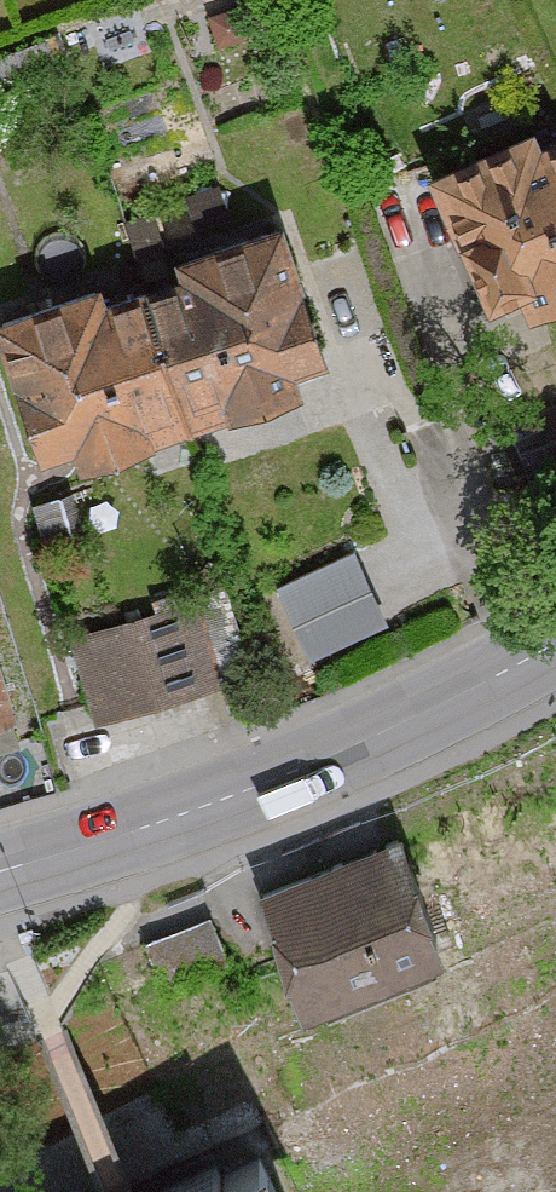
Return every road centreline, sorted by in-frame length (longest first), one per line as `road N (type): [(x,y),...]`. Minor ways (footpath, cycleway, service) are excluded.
road 1 (secondary): [(555,649),(308,771),(0,872)]

